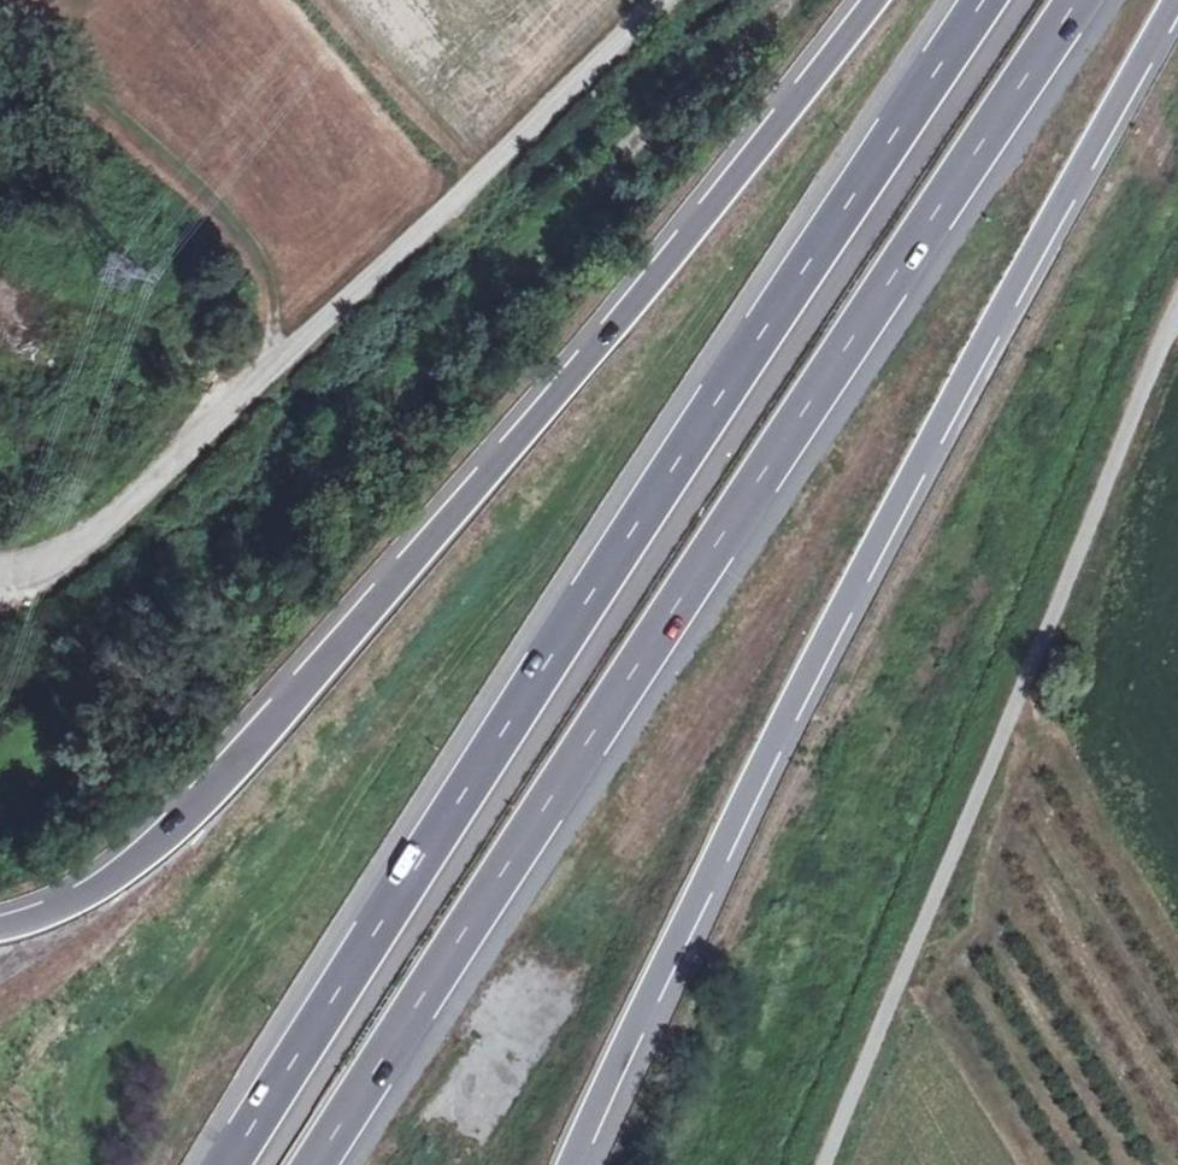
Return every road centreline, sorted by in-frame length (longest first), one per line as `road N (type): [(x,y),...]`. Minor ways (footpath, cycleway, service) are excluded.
road 1 (motorway): [(316,1164),(1078,0)]
road 2 (motorway): [(986,0),(557,648),(230,1164)]
road 3 (motorway): [(572,1164),(784,721),(1177,0)]
road 4 (motorway): [(873,0),(654,276),(197,800),(89,894),(0,929)]
road 5 (unclassified): [(0,579),(61,559),(464,188),(656,0)]

